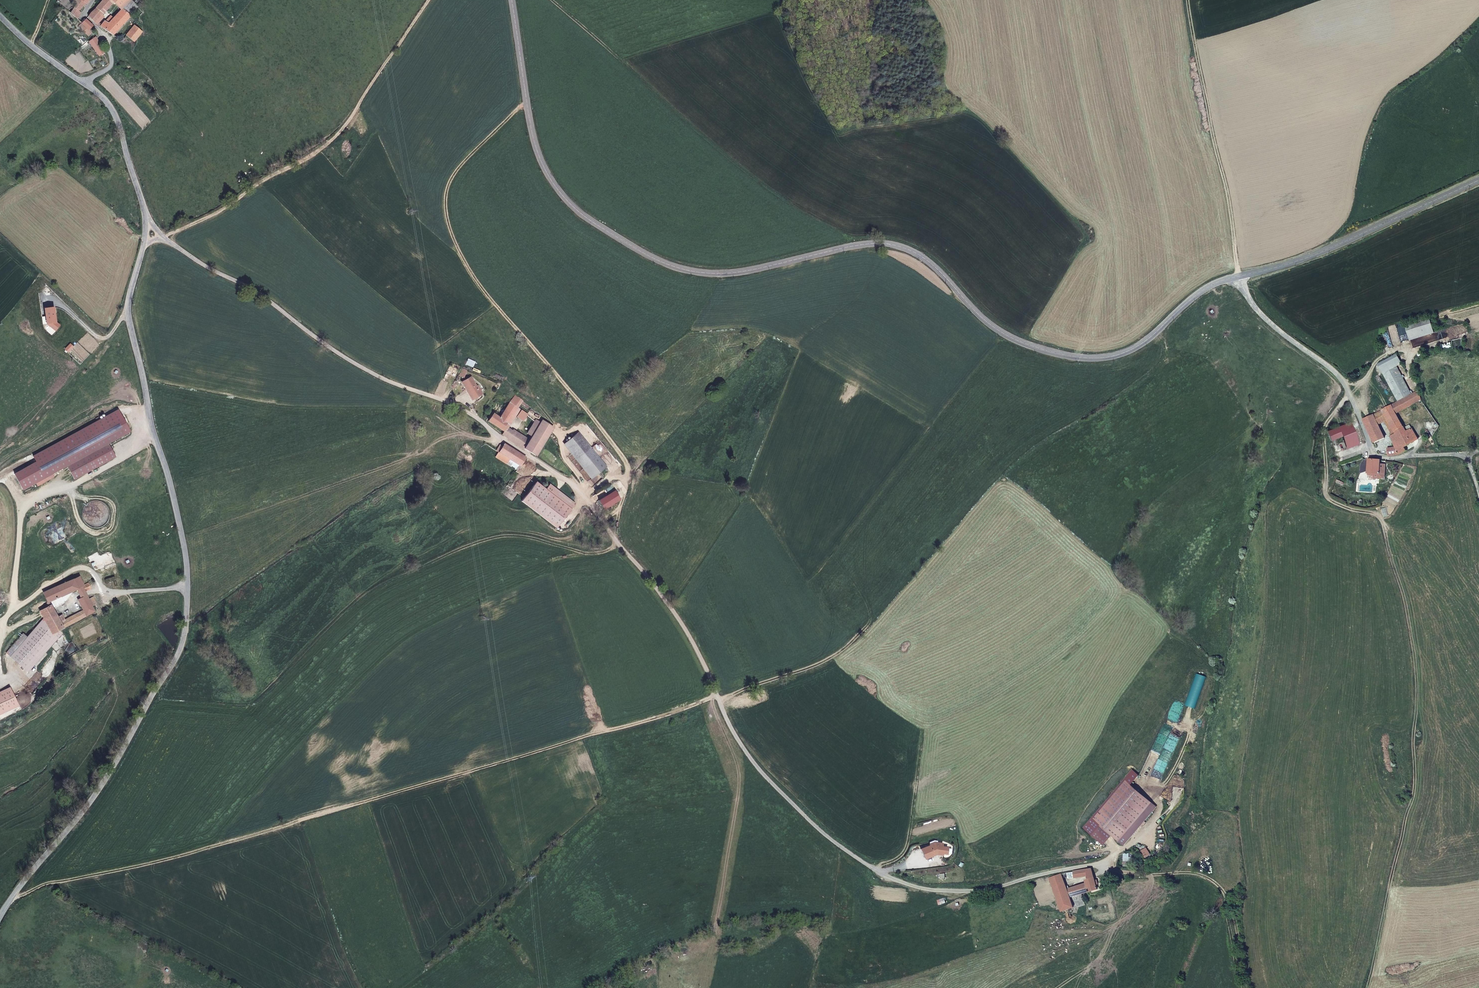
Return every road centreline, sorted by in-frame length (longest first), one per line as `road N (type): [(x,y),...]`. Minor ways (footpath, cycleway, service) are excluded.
road 1 (unclassified): [(165,237),(380,379),(461,408),(576,485),(682,623),(761,773),(875,870),(924,888),(986,891),(1109,863),(1121,849)]
road 2 (secondary): [(1237,277),(1192,297),(1144,342),(1087,358),(1000,331),(930,263),(894,245),(851,245),(723,273),(655,259),(575,208),(548,174),(534,142),(512,0)]
road 3 (track): [(716,694),(287,826),(44,883),(10,901)]
road 4 (track): [(603,520),(625,494),(621,455),(477,280),(448,229),(445,195),(453,174),(526,102)]
road 5 (unclassified): [(186,587),(176,662),(99,791),(0,917)]
road 6 (track): [(429,0),(343,128),(300,163),(165,237)]
road 7 (unclassified): [(143,246),(127,302),(132,341),(168,474),(186,587)]
road 8 (unclassified): [(1237,277),(1268,322),(1349,391),(1372,455),(1472,455)]
road 9 (track): [(1237,277),(1188,0)]
road 10 (secondary): [(1478,180),(1335,246),(1237,277)]
road 11 (unclassified): [(0,16),(112,113),(147,216)]

